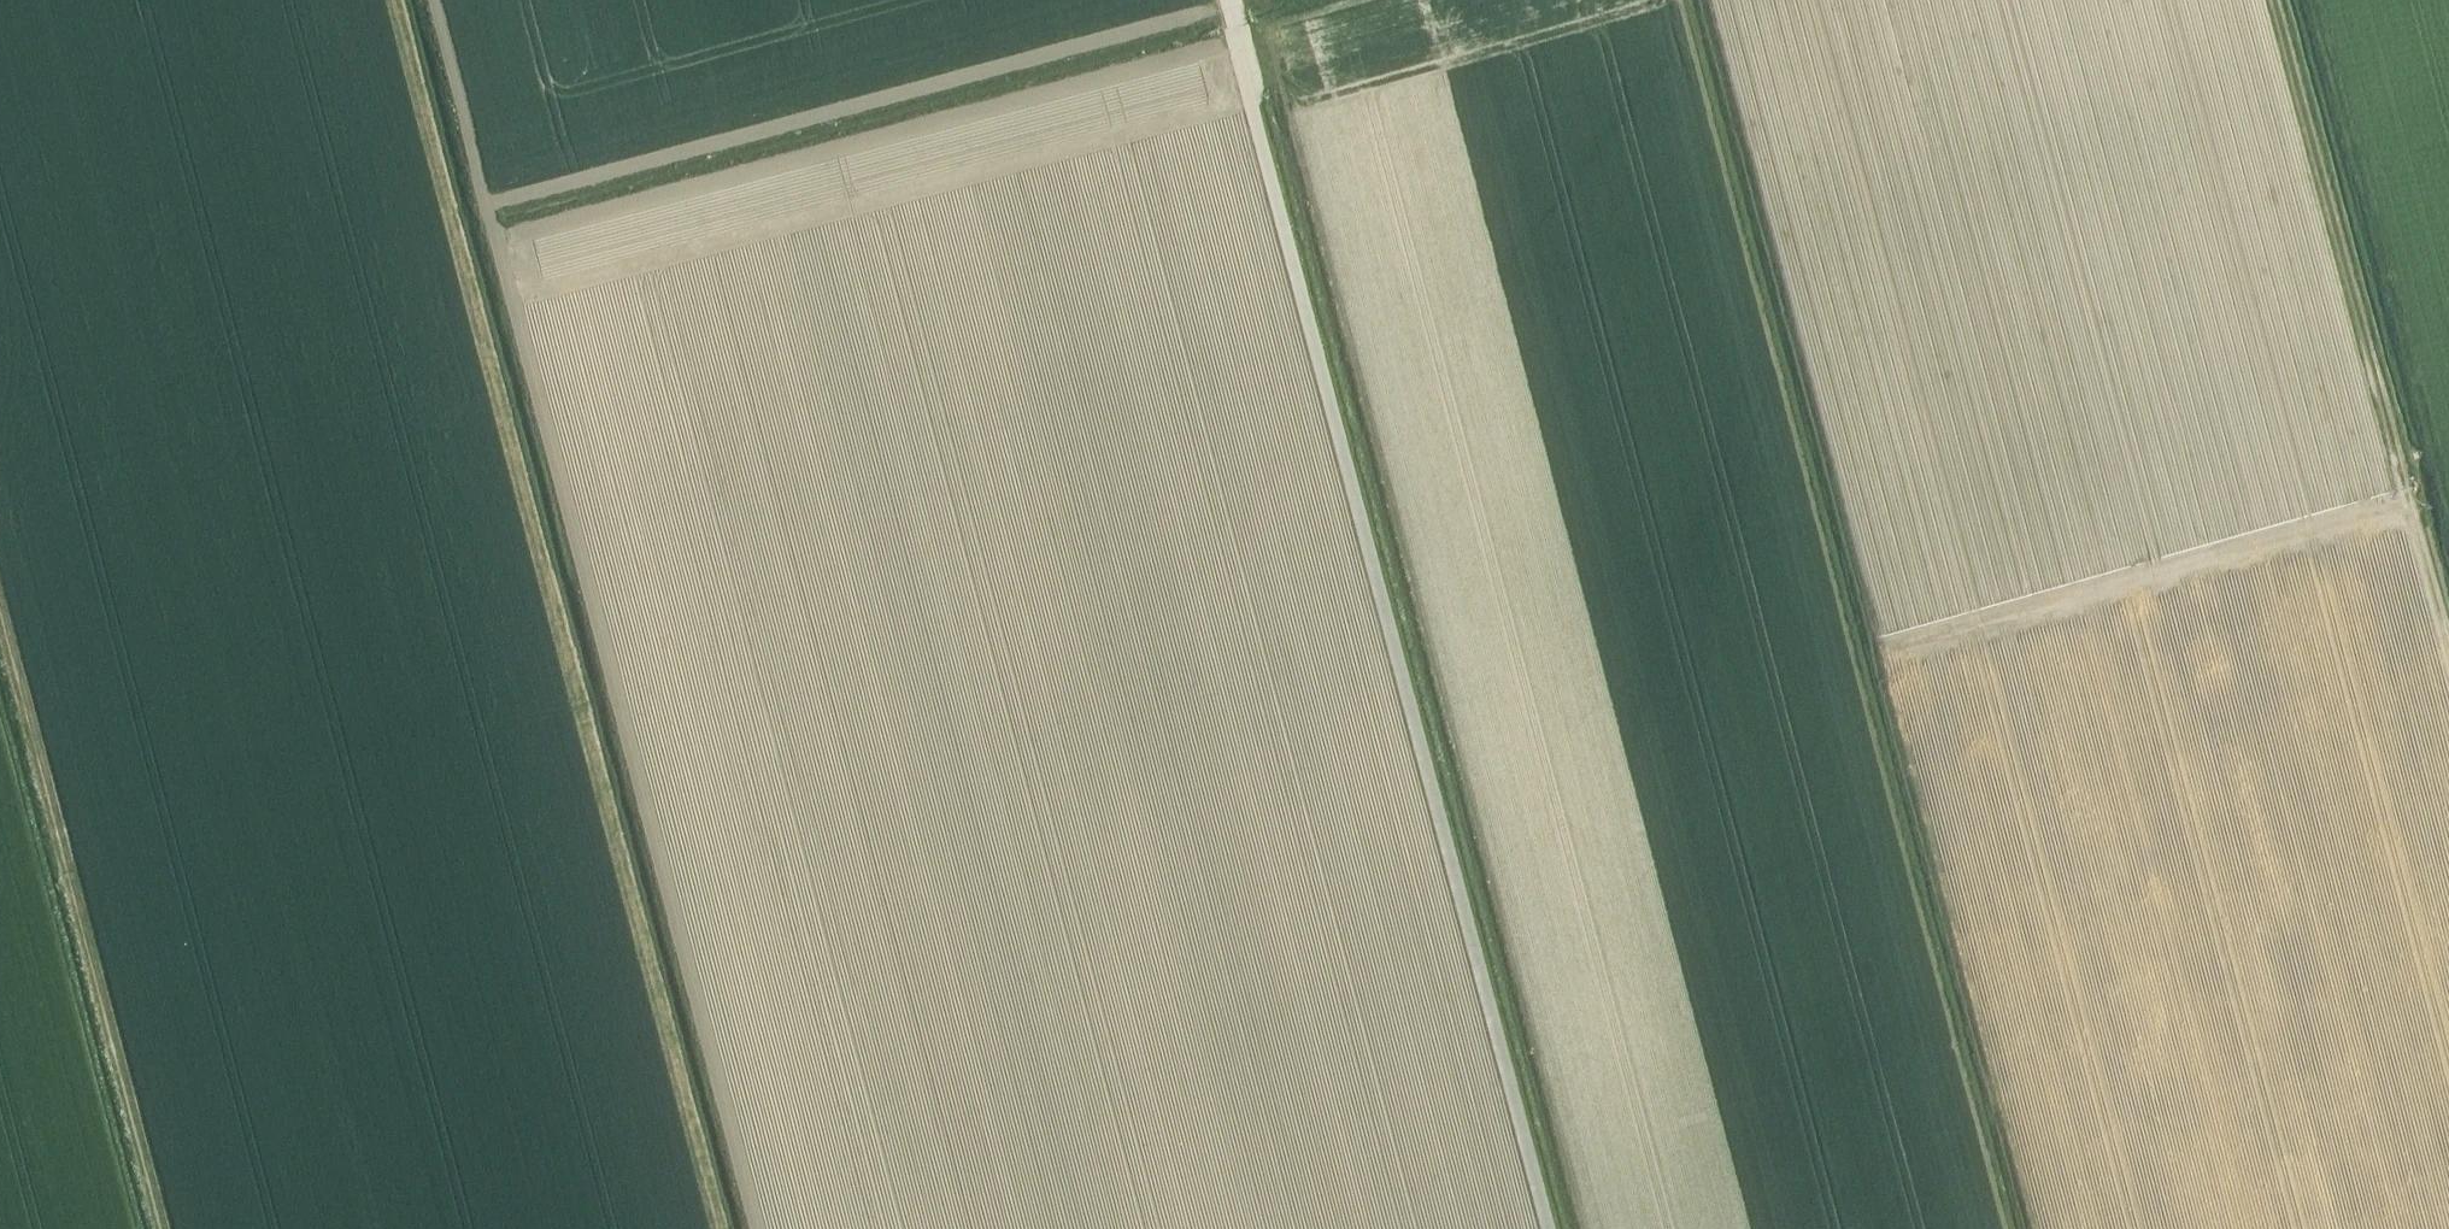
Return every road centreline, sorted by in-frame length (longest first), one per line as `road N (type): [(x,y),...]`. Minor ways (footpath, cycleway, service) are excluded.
road 1 (track): [(2448,662),(2274,0)]
road 2 (track): [(167,1228),(0,596)]

